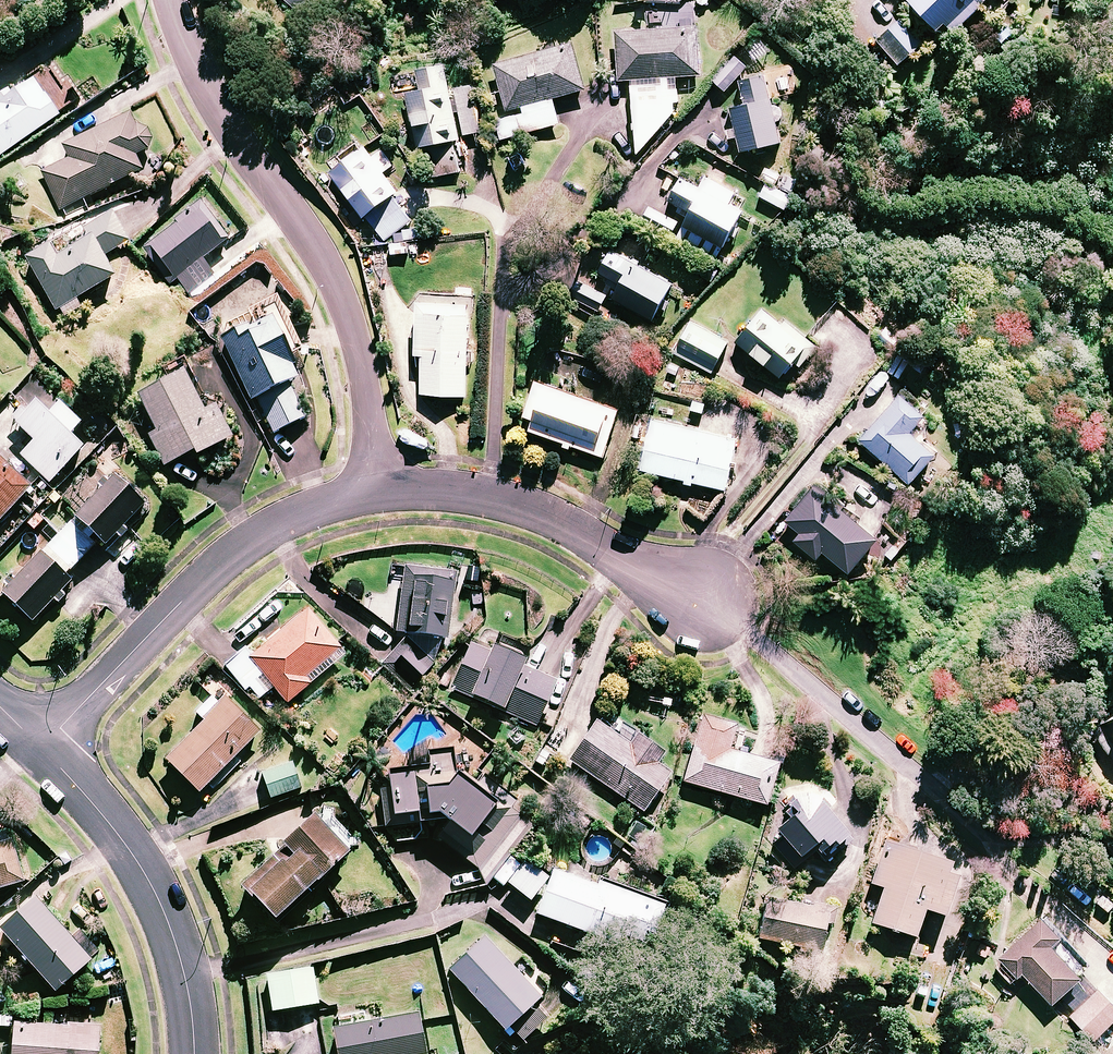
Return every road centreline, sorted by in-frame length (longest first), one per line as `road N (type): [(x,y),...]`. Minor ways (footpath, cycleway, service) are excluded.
road 1 (residential): [(173,0),(190,59),(238,144),(301,216),(331,266),(355,325),(380,485)]
road 2 (residential): [(380,485),(255,537),(181,601),(41,747)]
road 3 (residential): [(191,1053),(192,999),(149,874),(41,747)]
road 4 (residential): [(705,598),(504,492),(442,483),(380,485)]

